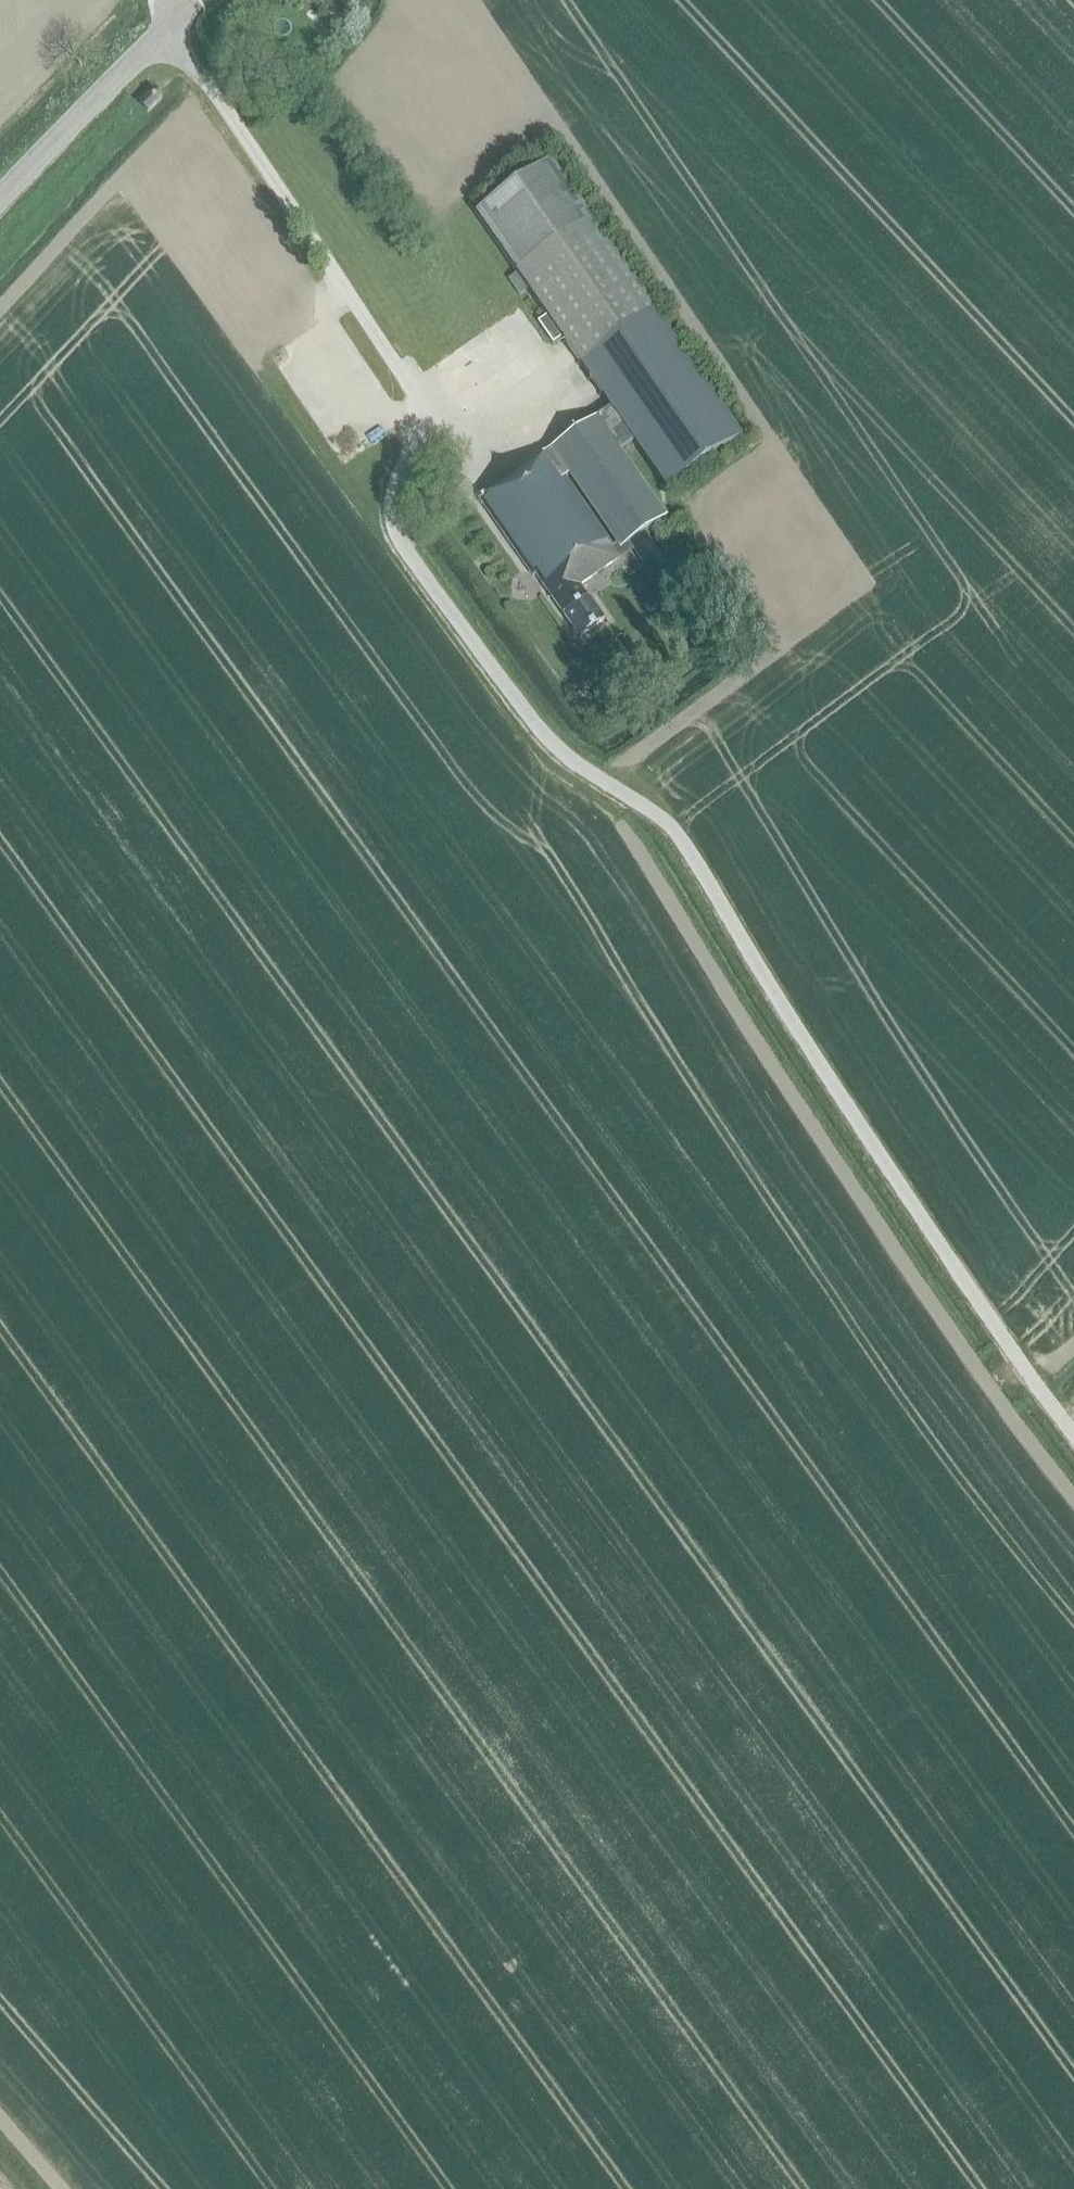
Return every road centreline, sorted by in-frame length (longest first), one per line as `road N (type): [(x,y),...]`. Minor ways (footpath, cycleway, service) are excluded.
road 1 (tertiary): [(0,197),(193,0)]

